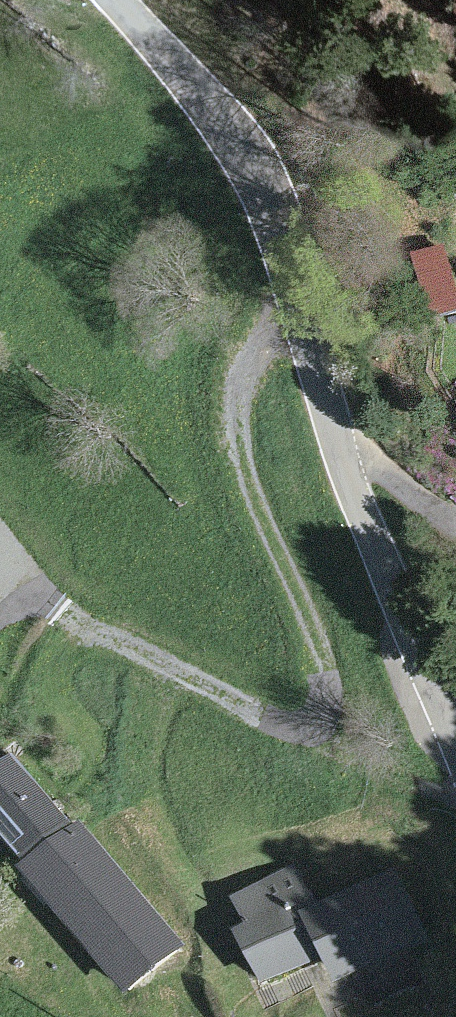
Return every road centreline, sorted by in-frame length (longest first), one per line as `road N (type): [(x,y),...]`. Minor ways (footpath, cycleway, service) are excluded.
road 1 (unclassified): [(455,736),(354,492),(293,255),(267,192),(231,132),(116,0)]
road 2 (track): [(17,590),(215,701),(286,730),(315,730),(327,716),(325,670),(229,444),(231,395),(256,351),(306,307)]

